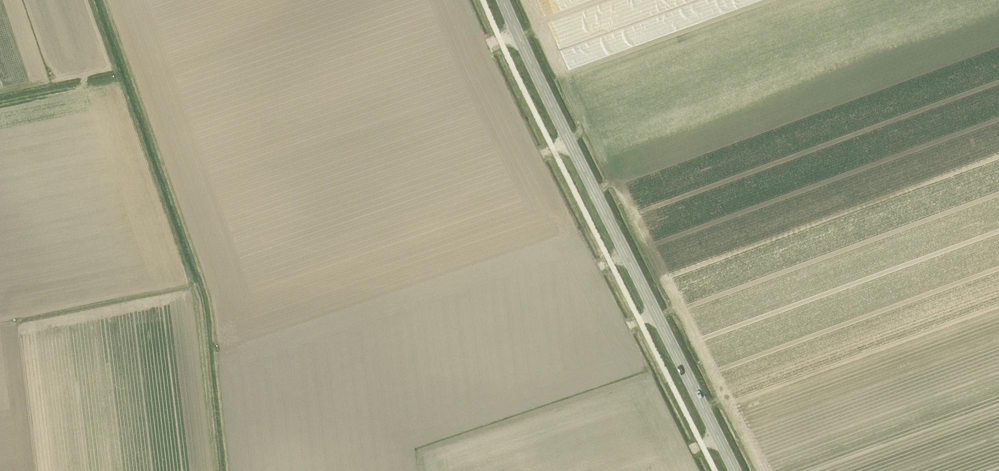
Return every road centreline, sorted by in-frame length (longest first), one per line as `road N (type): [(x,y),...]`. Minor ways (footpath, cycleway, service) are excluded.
road 1 (secondary): [(735,470),(500,0)]

